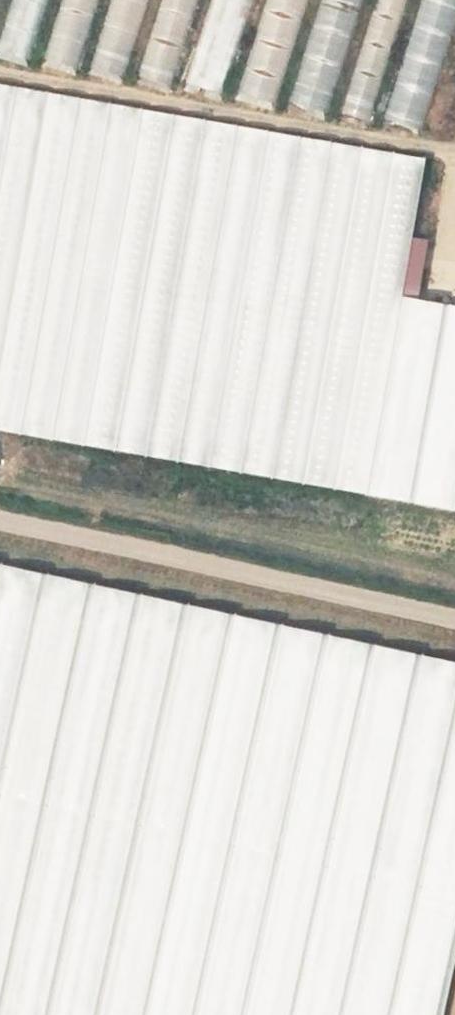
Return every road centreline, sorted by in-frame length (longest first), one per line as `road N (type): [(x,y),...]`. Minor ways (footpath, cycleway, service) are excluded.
road 1 (unclassified): [(0,522),(454,617)]

